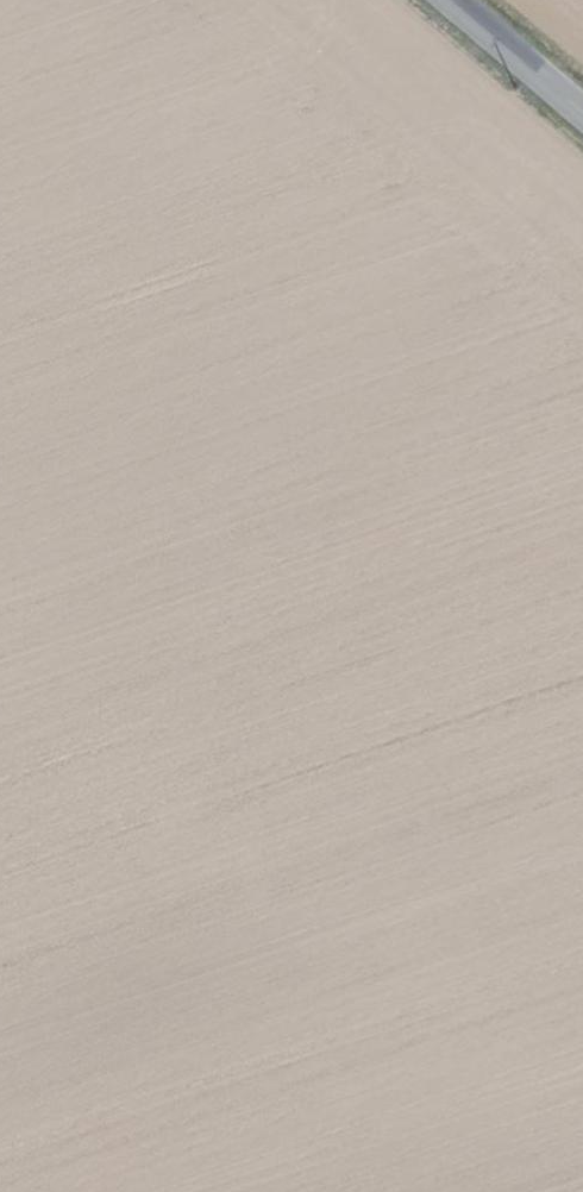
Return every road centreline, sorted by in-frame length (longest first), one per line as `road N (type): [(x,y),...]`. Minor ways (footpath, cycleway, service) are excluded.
road 1 (tertiary): [(582,127),(434,0)]

